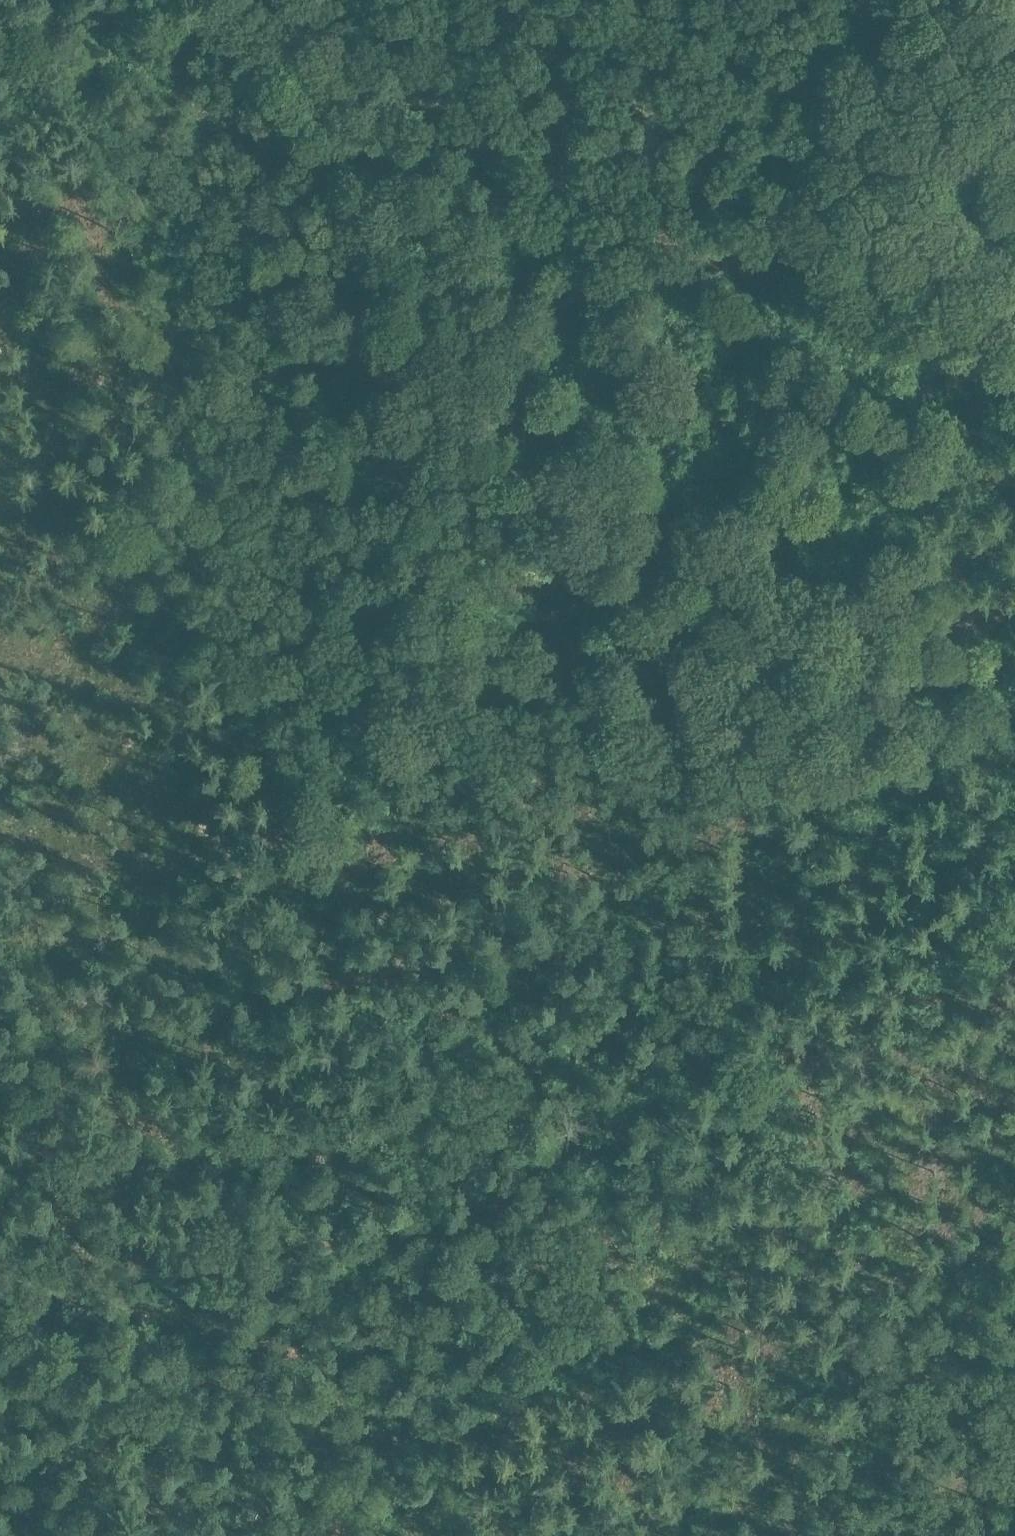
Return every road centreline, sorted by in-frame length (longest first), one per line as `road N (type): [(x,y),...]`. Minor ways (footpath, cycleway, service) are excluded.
road 1 (track): [(0,612),(170,510),(295,456),(341,446),(440,397),(466,356),(469,311),(291,62),(267,0)]

